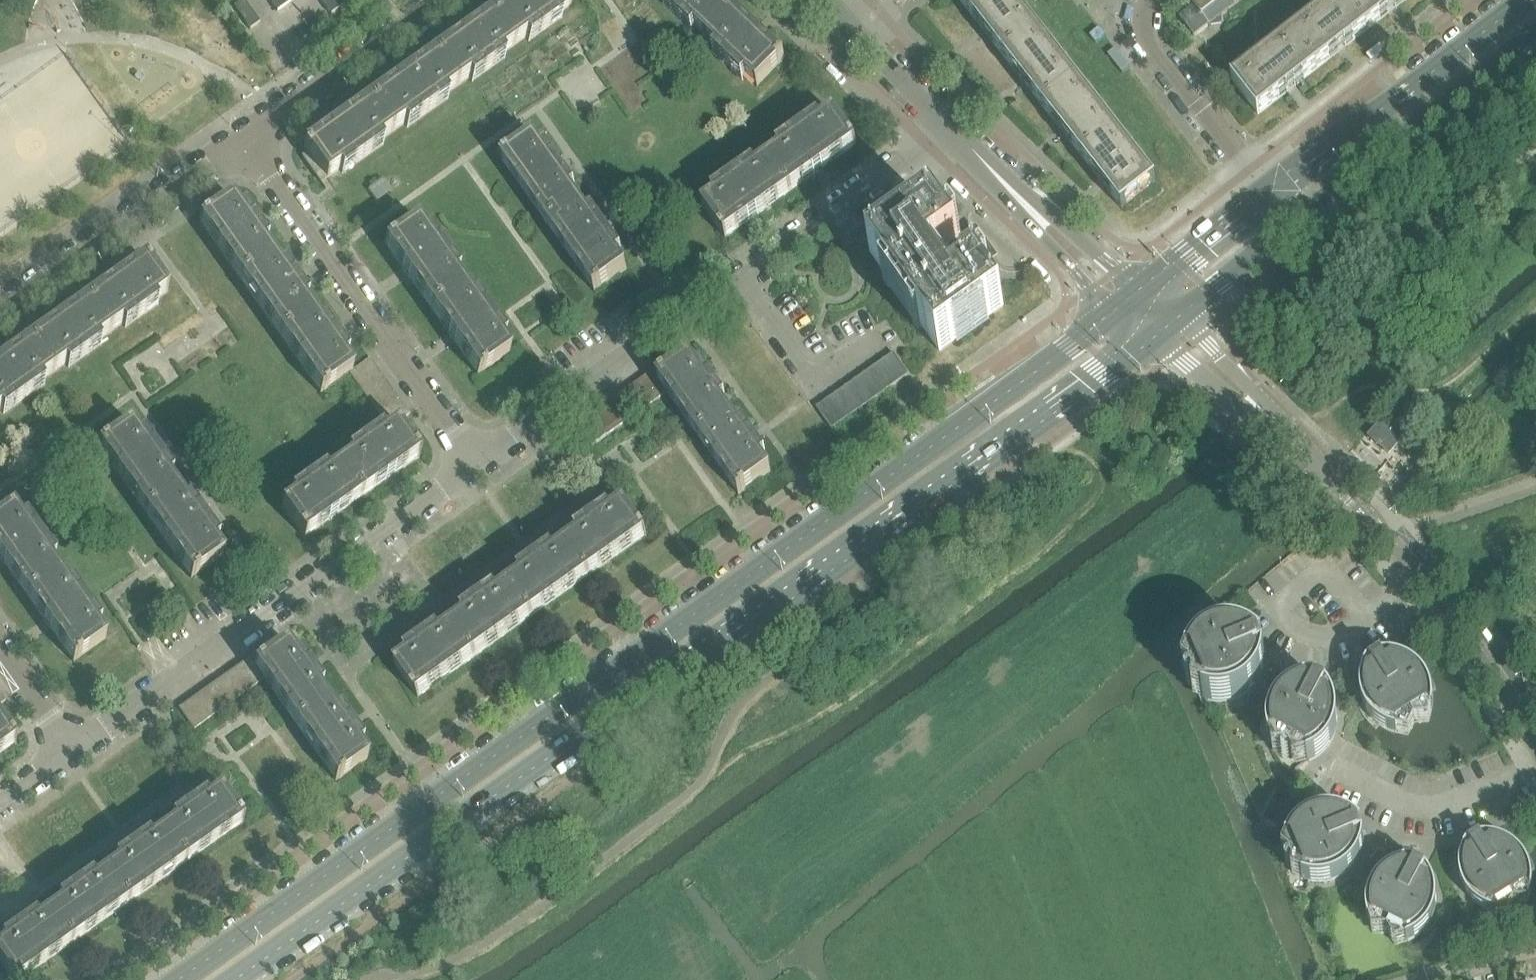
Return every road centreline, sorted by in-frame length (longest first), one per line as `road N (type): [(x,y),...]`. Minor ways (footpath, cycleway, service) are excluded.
road 1 (secondary): [(1118,309),(179,979)]
road 2 (secondary): [(240,979),(1150,337)]
road 3 (residential): [(477,469),(952,133)]
road 4 (residential): [(79,753),(477,469)]
road 5 (residential): [(477,469),(246,140)]
road 6 (residential): [(1535,743),(1468,637),(1291,438)]
road 7 (secondary): [(1520,0),(1269,194)]
road 8 (secondary): [(1294,227),(1535,36)]
road 9 (residential): [(0,317),(246,140)]
road 10 (residential): [(246,140),(439,0)]
road 11 (residential): [(1269,194),(1158,48),(1152,16),(1161,0)]
road 12 (residential): [(1140,291),(1013,176),(975,155)]
road 13 (residential): [(975,155),(993,189),(1118,309)]
road 14 (residential): [(1150,337),(1243,413),(1291,438)]
road 15 (residential): [(1291,438),(1174,320)]
road 16 (secondary): [(1269,194),(1140,291)]
road 17 (secondary): [(1174,320),(1294,227)]
road 18 (residential): [(952,133),(850,30)]
road 19 (residential): [(79,753),(0,641)]

